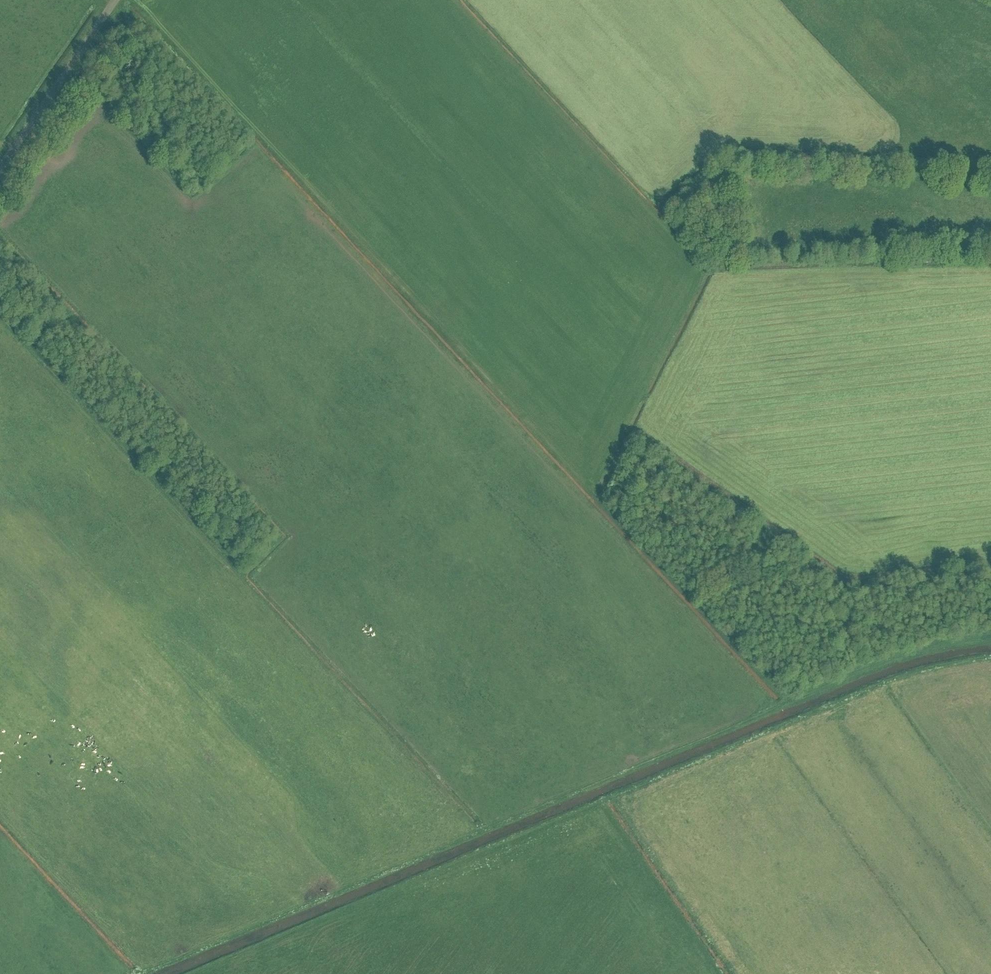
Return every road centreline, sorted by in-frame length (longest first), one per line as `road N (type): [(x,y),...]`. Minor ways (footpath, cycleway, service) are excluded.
road 1 (unclassified): [(0,168),(115,0)]

